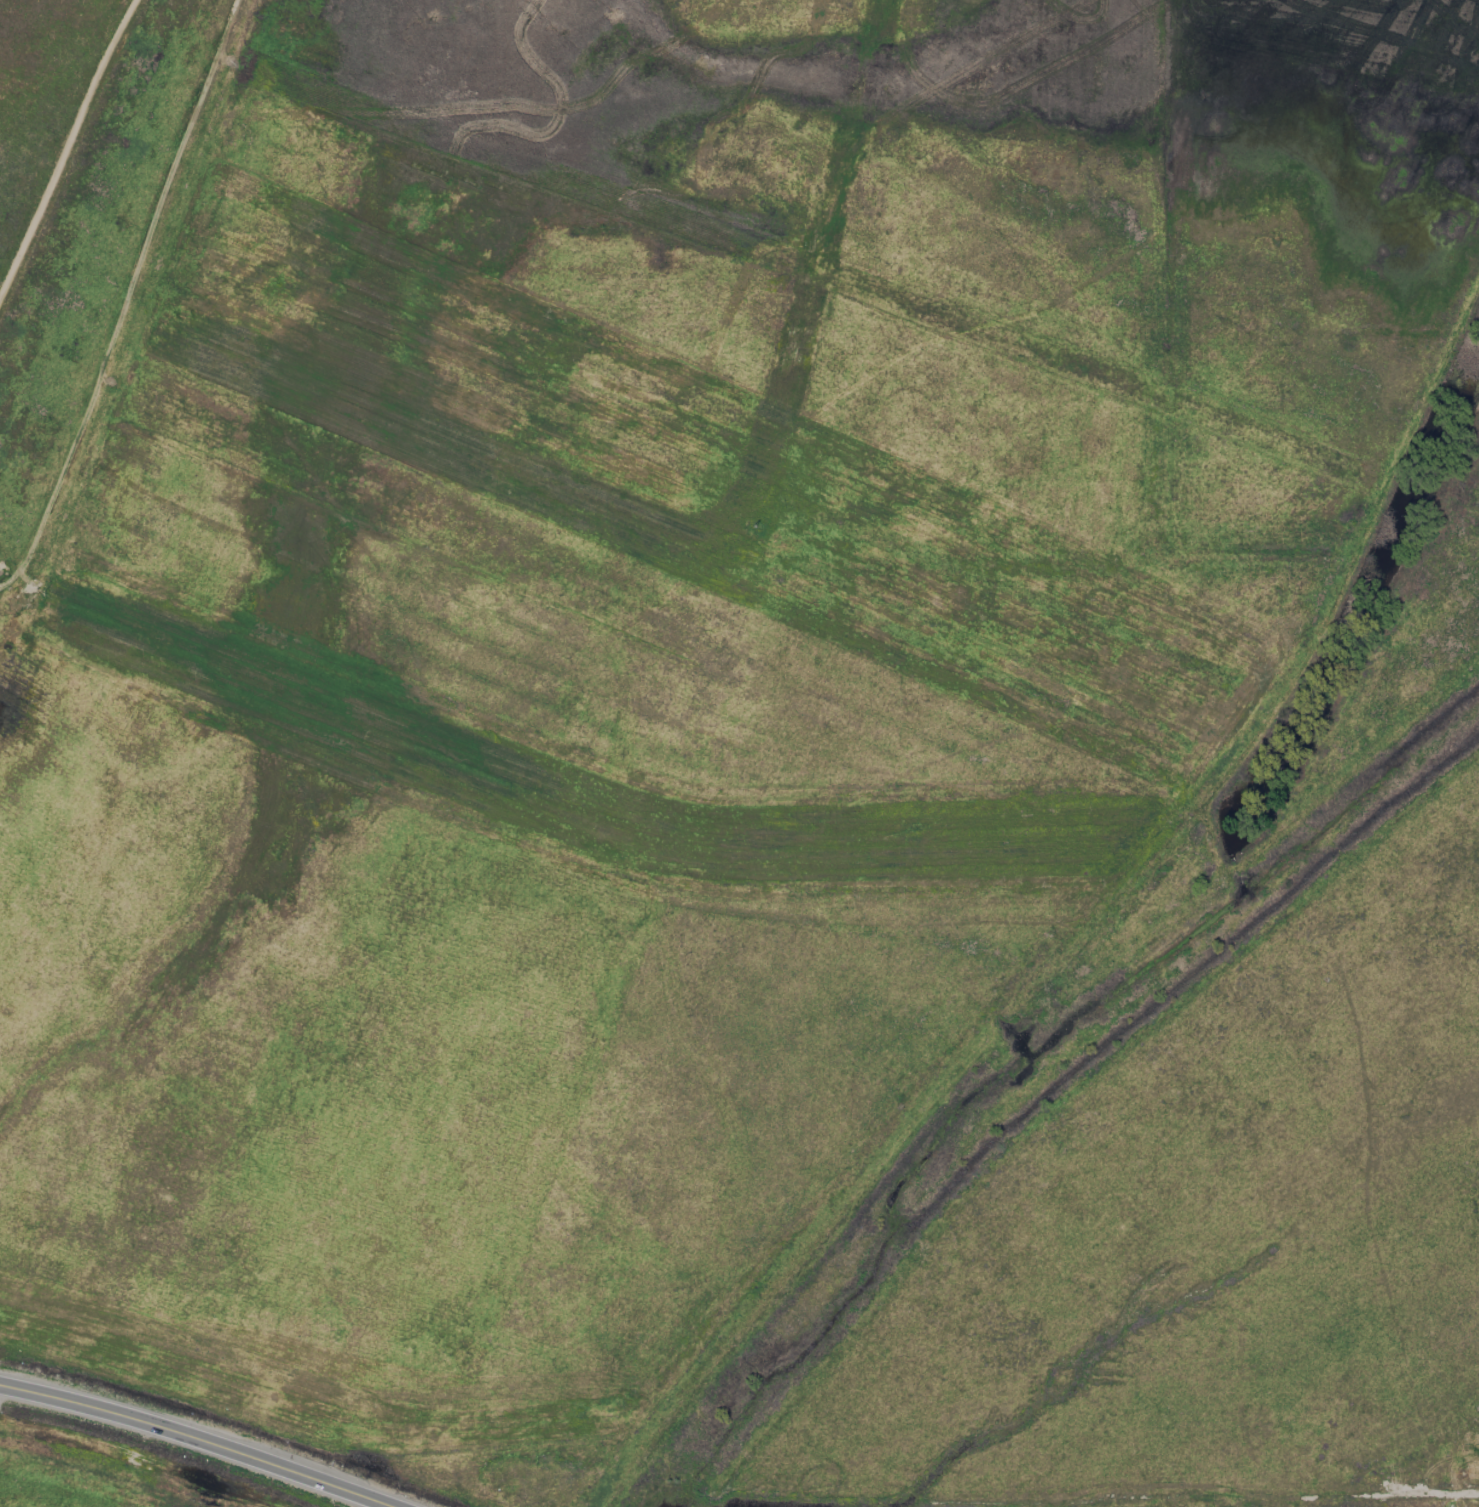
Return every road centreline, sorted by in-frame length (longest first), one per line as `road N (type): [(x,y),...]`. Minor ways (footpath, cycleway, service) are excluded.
road 1 (primary): [(0,1387),(94,1408),(395,1506)]

